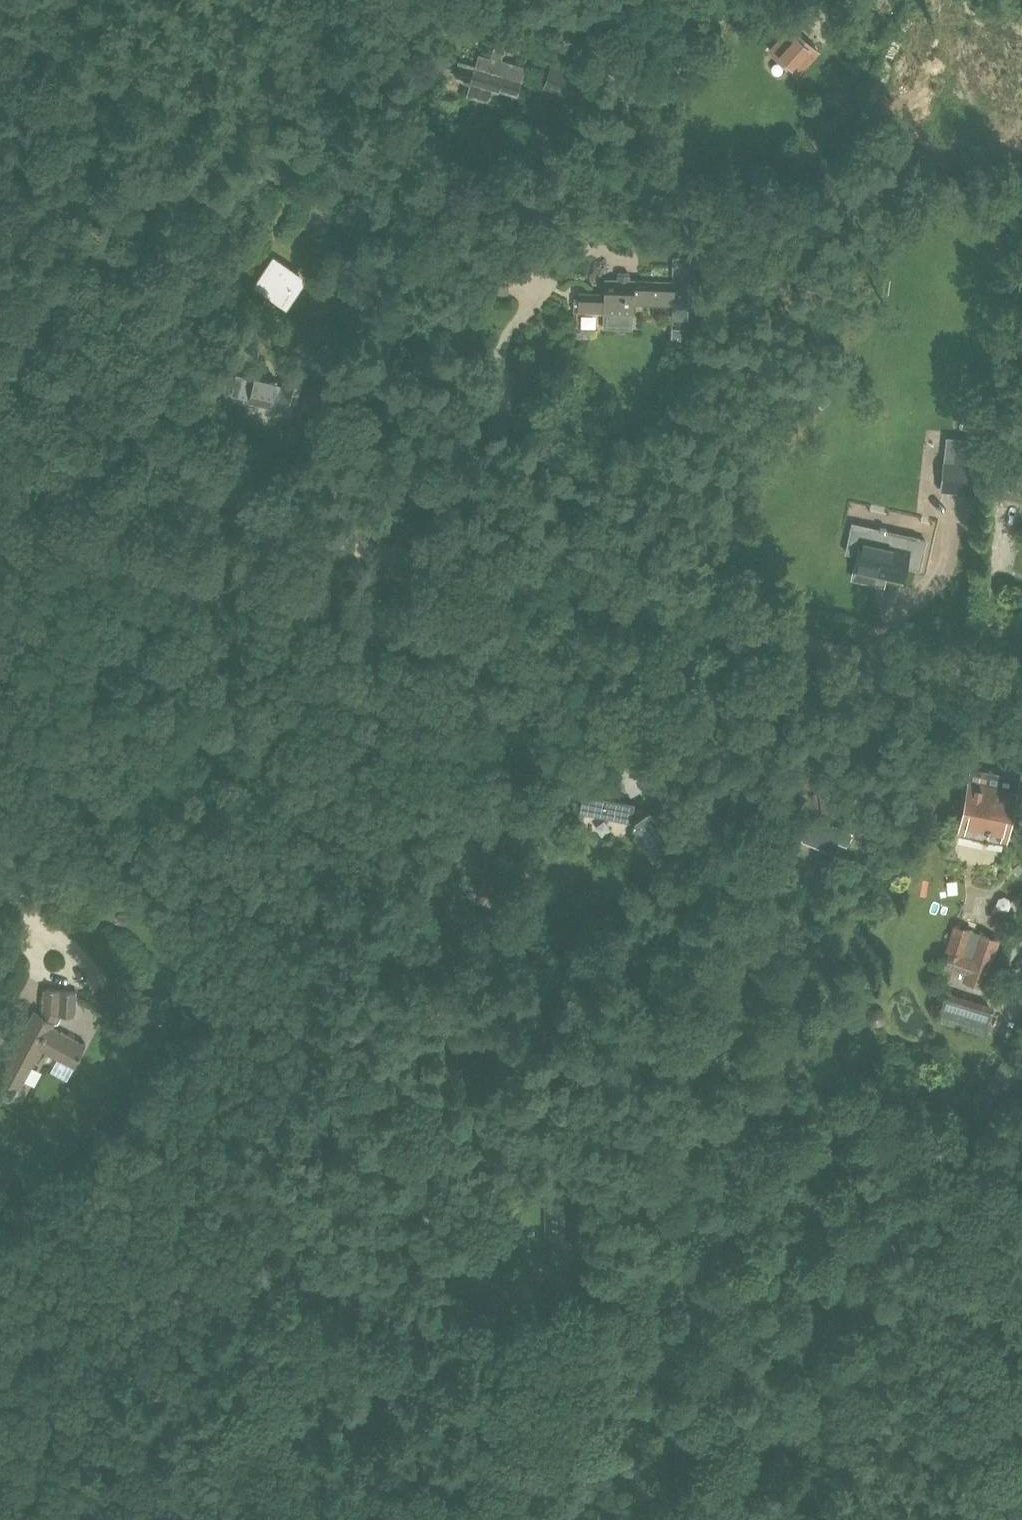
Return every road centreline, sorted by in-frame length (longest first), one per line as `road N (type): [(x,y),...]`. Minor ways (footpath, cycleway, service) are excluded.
road 1 (track): [(1021,692),(0,474)]
road 2 (track): [(324,556),(380,350),(383,308),(360,137),(402,0)]

